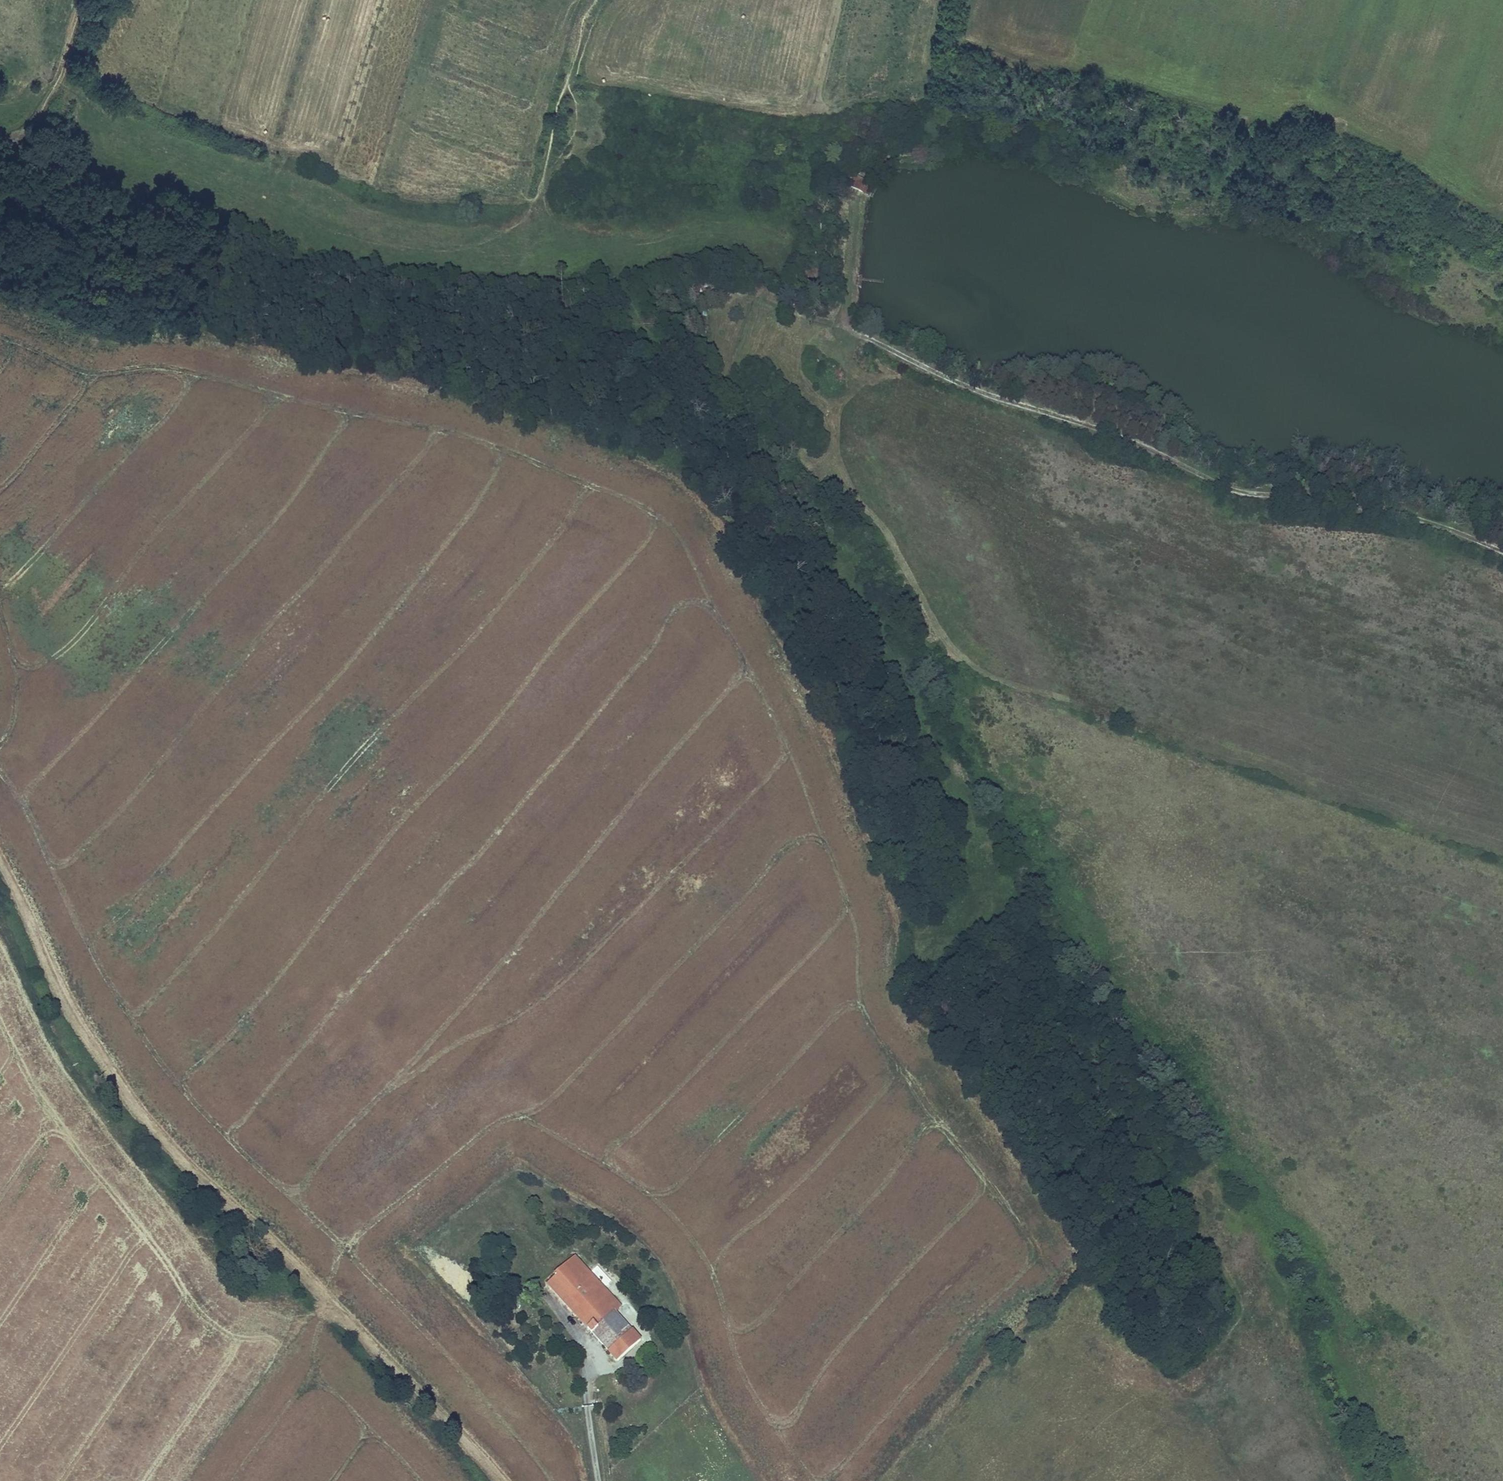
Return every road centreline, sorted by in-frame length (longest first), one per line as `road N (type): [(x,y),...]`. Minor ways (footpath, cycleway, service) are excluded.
road 1 (track): [(59,71),(118,134),(383,238),(467,250),(508,231),(532,205),(583,18),(596,0)]
road 2 (track): [(848,331),(963,386),(1119,437),(1224,487),(1415,520),(1502,552)]
road 3 (track): [(848,331),(747,299),(715,309)]
road 4 (track): [(853,192),(848,331)]

